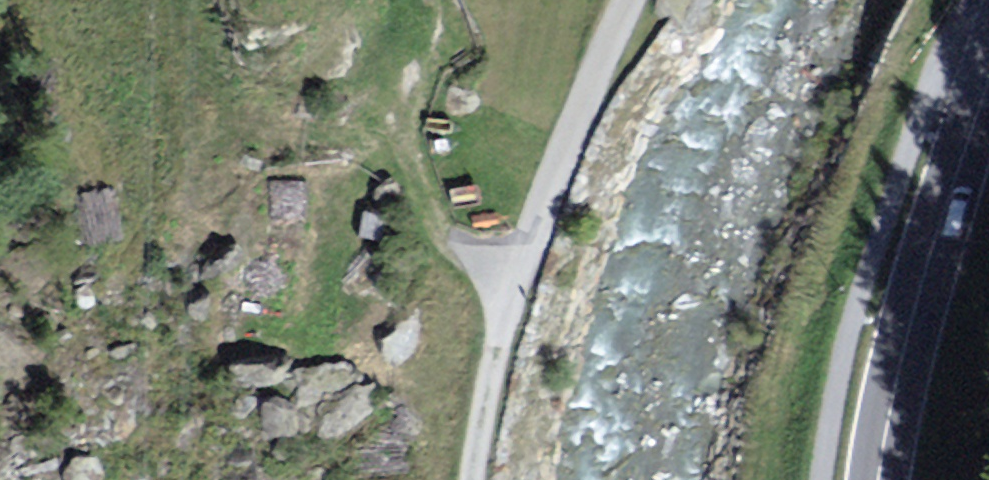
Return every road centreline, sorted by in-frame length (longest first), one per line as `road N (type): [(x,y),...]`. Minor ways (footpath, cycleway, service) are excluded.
road 1 (track): [(441,0),(454,32),(409,135),(446,243),(508,298),(471,479)]
road 2 (secondary): [(988,139),(904,403),(890,479)]
road 3 (residential): [(508,298),(559,138),(623,0)]

